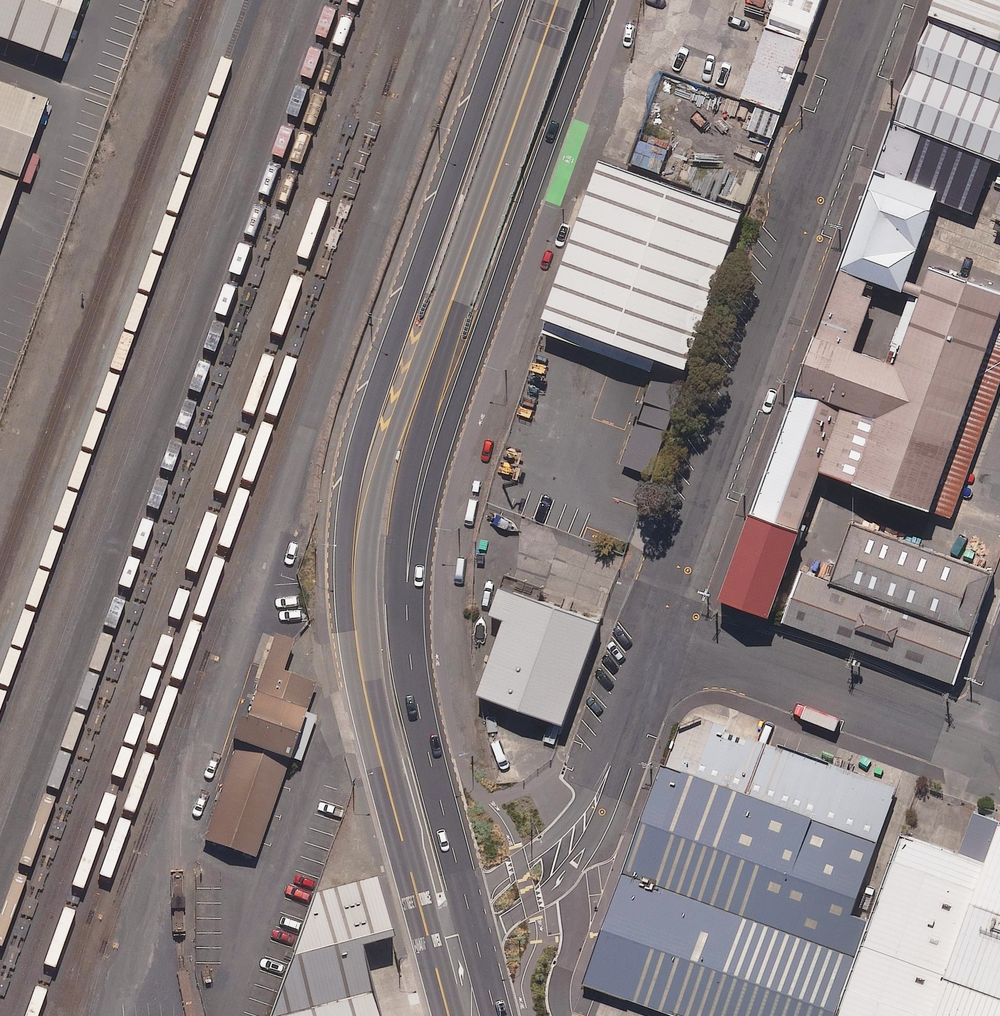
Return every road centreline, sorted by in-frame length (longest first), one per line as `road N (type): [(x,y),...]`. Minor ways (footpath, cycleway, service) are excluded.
road 1 (unclassified): [(885,0),(659,626)]
road 2 (secondary): [(598,0),(409,555)]
road 3 (secondary): [(354,555),(389,349),(513,0)]
road 4 (unclassified): [(659,626),(987,741)]
road 5 (secondary): [(560,0),(448,312)]
road 6 (secondary): [(409,859),(364,688),(354,555)]
road 7 (secondary): [(409,555),(418,702),(454,848)]
road 8 (secondary): [(354,555),(416,370),(448,312)]
road 9 (secondary): [(448,312),(417,439),(409,555)]
road 10 (unclassified): [(611,757),(600,819),(577,862),(502,925),(475,932)]
road 11 (unclassified): [(454,848),(540,823),(611,757)]
road 12 (unclassified): [(659,626),(611,757)]

